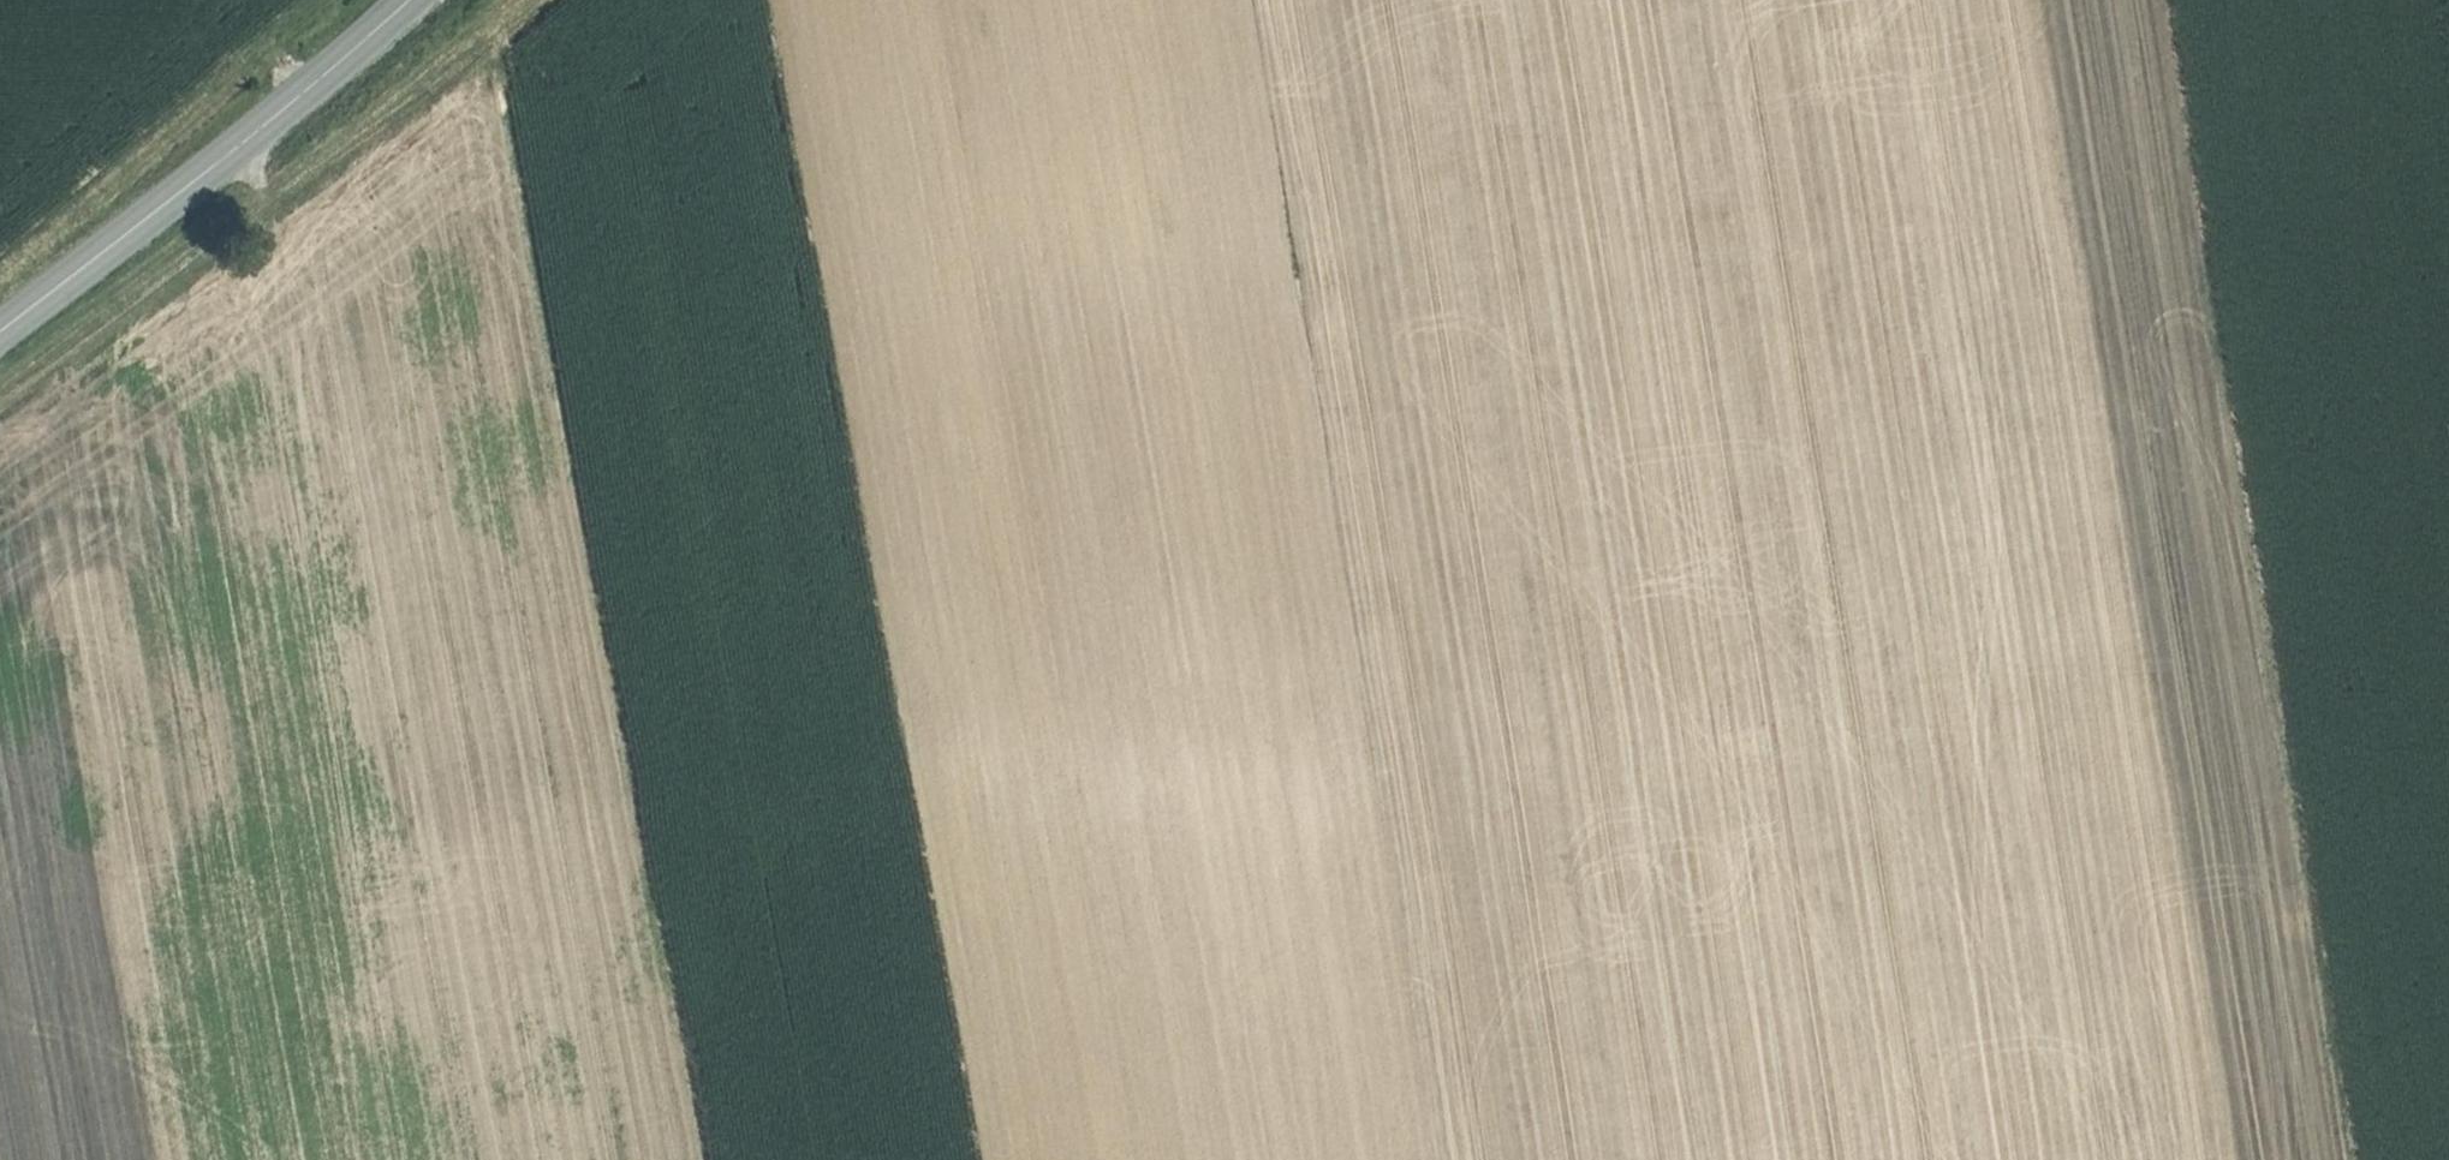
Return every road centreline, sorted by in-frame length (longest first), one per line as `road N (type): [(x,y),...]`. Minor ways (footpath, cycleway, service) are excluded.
road 1 (secondary): [(410,0),(322,80),(0,330)]

